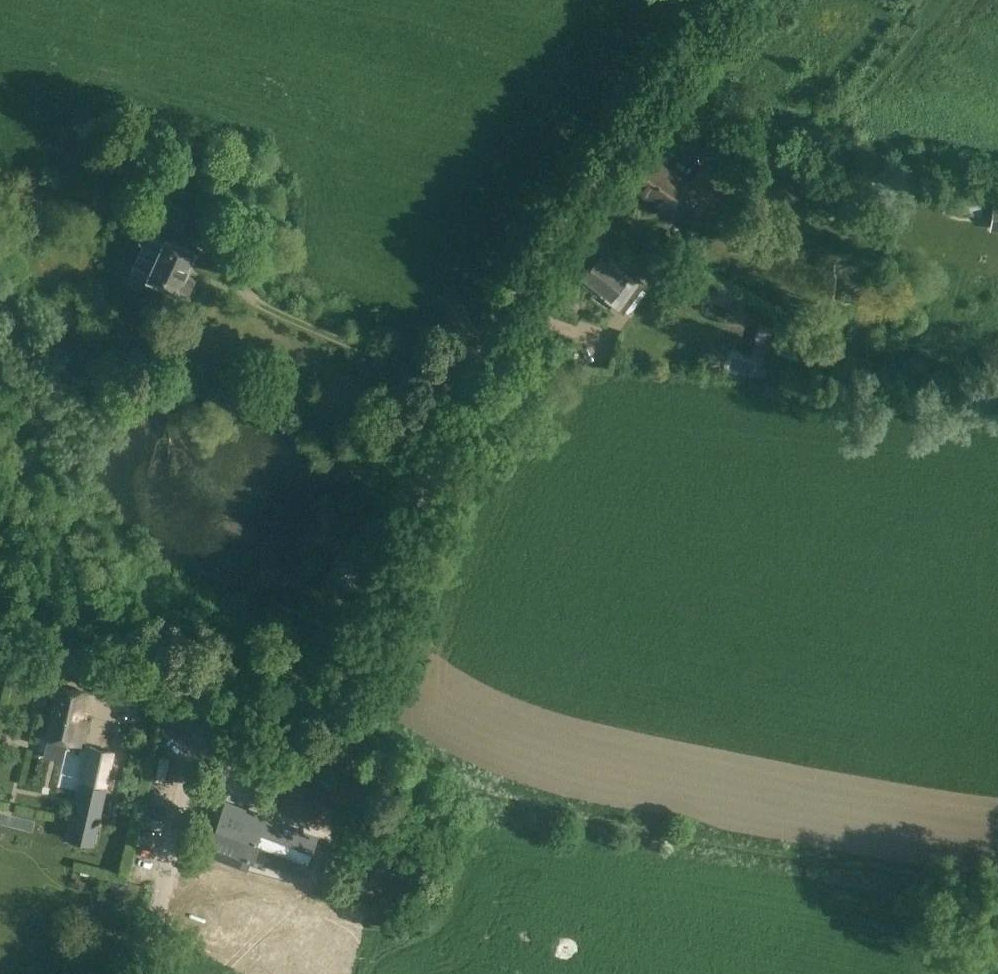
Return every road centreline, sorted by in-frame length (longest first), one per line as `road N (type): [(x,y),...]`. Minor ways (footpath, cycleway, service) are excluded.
road 1 (unclassified): [(210,696),(294,696),(335,681),(356,656),(501,318),(538,252),(723,0)]
road 2 (track): [(317,689),(421,762),(514,802),(829,863),(997,884)]
road 3 (unclassified): [(143,973),(210,696)]
road 4 (unclassified): [(0,649),(210,696)]

